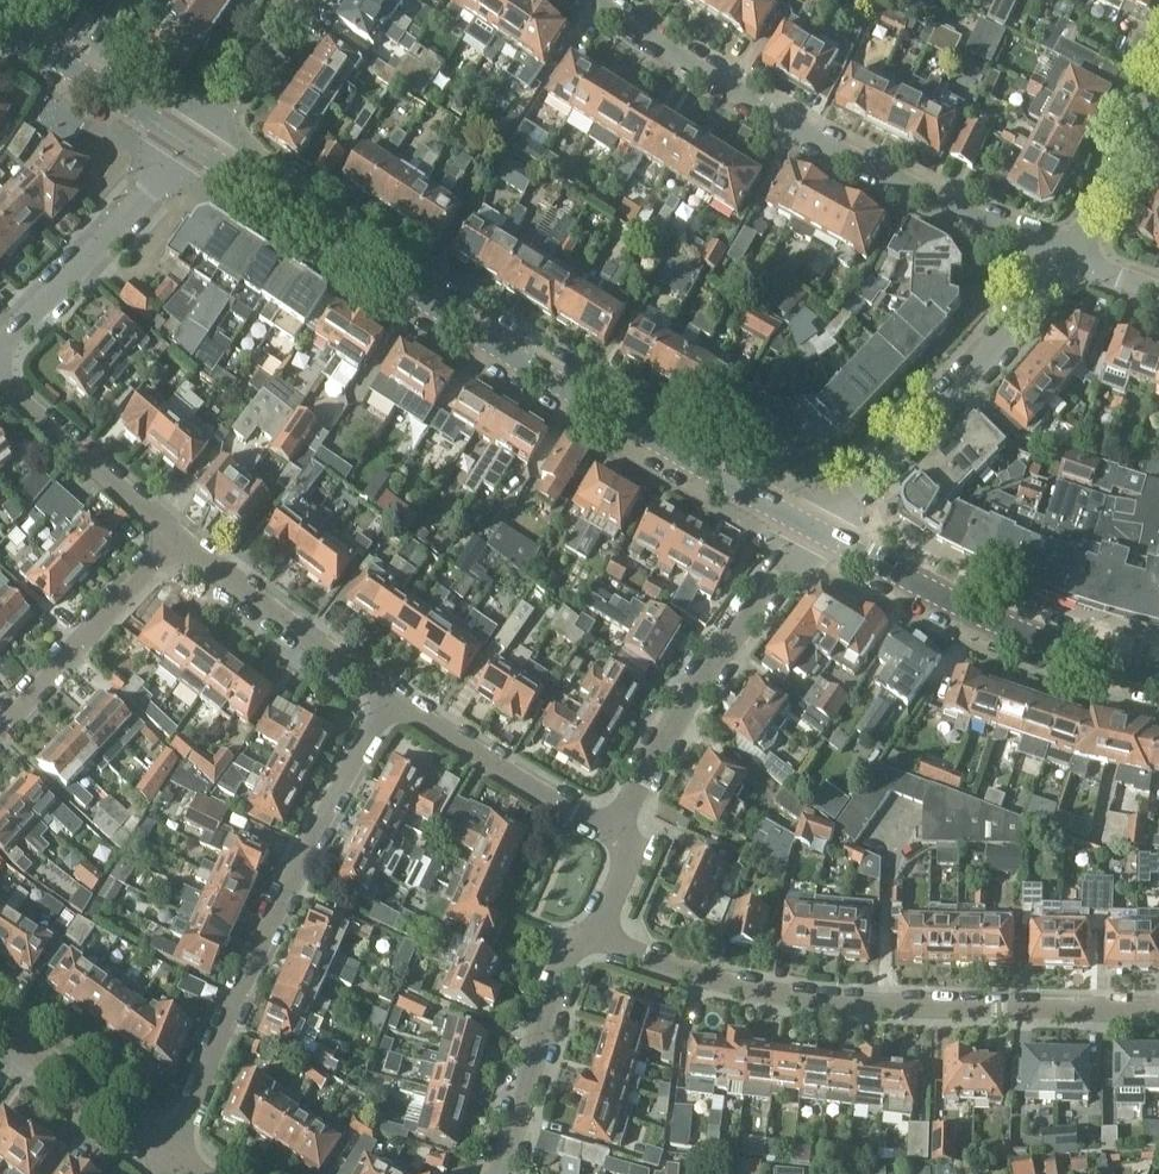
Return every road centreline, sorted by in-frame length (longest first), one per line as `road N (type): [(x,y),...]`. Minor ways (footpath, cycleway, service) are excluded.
road 1 (tertiary): [(812,529),(461,322),(194,146)]
road 2 (residential): [(1158,1009),(786,996),(590,936)]
road 3 (residential): [(1070,256),(844,154),(595,0)]
road 4 (residential): [(172,1155),(289,882),(392,699)]
road 5 (tertiary): [(1158,676),(1041,638),(812,529)]
road 6 (residential): [(812,529),(976,370),(1070,256)]
road 7 (residential): [(615,830),(698,687),(812,529)]
road 8 (residential): [(194,146),(0,347)]
road 9 (residential): [(392,699),(179,538)]
road 10 (residential): [(0,731),(179,538)]
road 11 (residential): [(501,1173),(570,948),(590,936)]
road 12 (residential): [(615,830),(392,699)]
road 13 (residential): [(179,538),(0,378)]
road 14 (tertiary): [(194,146),(0,19)]
road 15 (residential): [(172,1155),(0,1029)]
road 16 (residential): [(1070,256),(1158,100)]
road 17 (residential): [(295,0),(194,146)]

